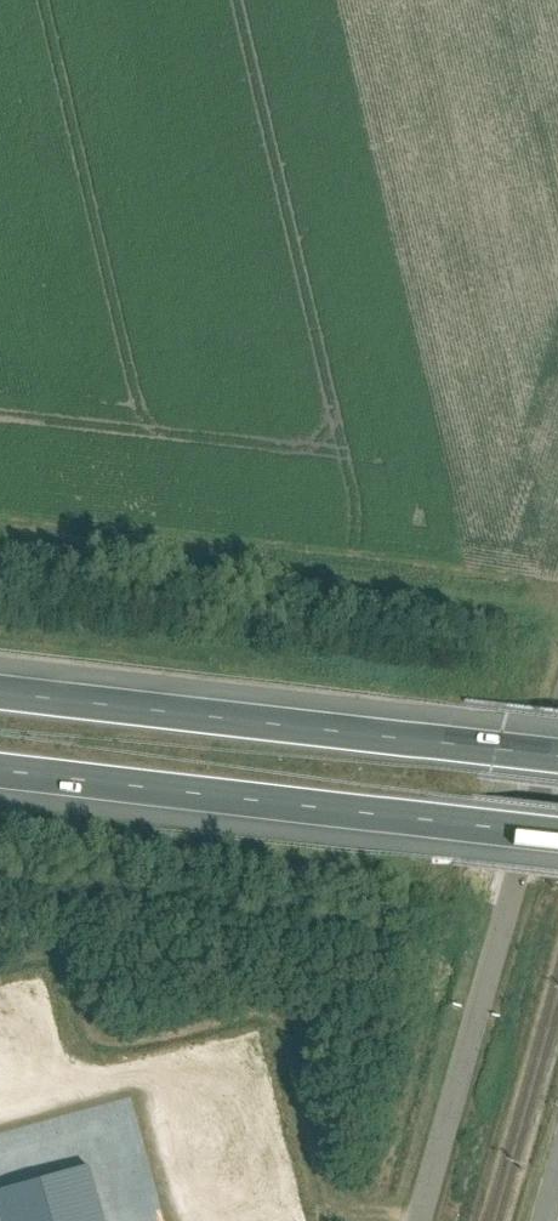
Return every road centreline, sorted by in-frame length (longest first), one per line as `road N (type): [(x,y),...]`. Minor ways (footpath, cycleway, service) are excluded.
road 1 (motorway): [(0,772),(557,835)]
road 2 (motorway): [(557,758),(0,695)]
road 3 (unclassified): [(416,1220),(557,729)]

